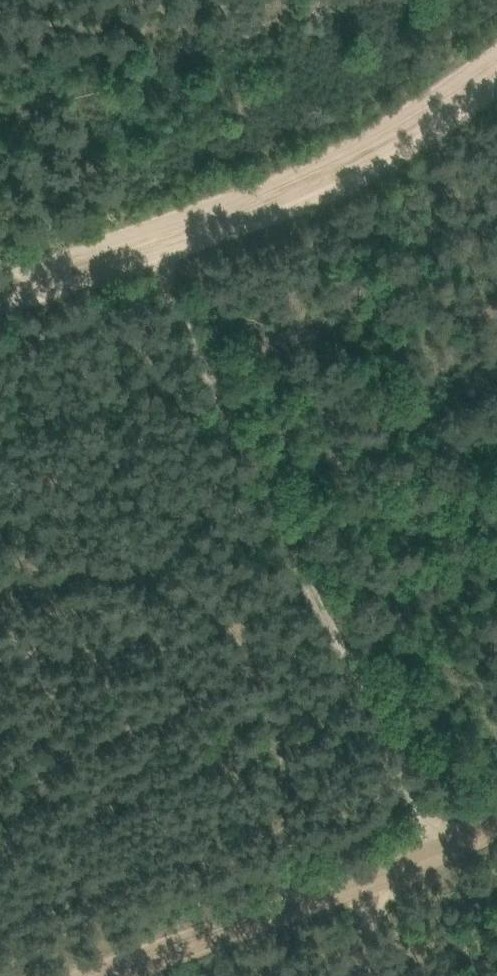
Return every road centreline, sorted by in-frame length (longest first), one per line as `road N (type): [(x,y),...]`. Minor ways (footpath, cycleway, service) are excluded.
road 1 (track): [(155,232),(436,843)]
road 2 (track): [(496,56),(365,148),(266,195),(0,284)]
road 3 (track): [(96,975),(496,821)]

